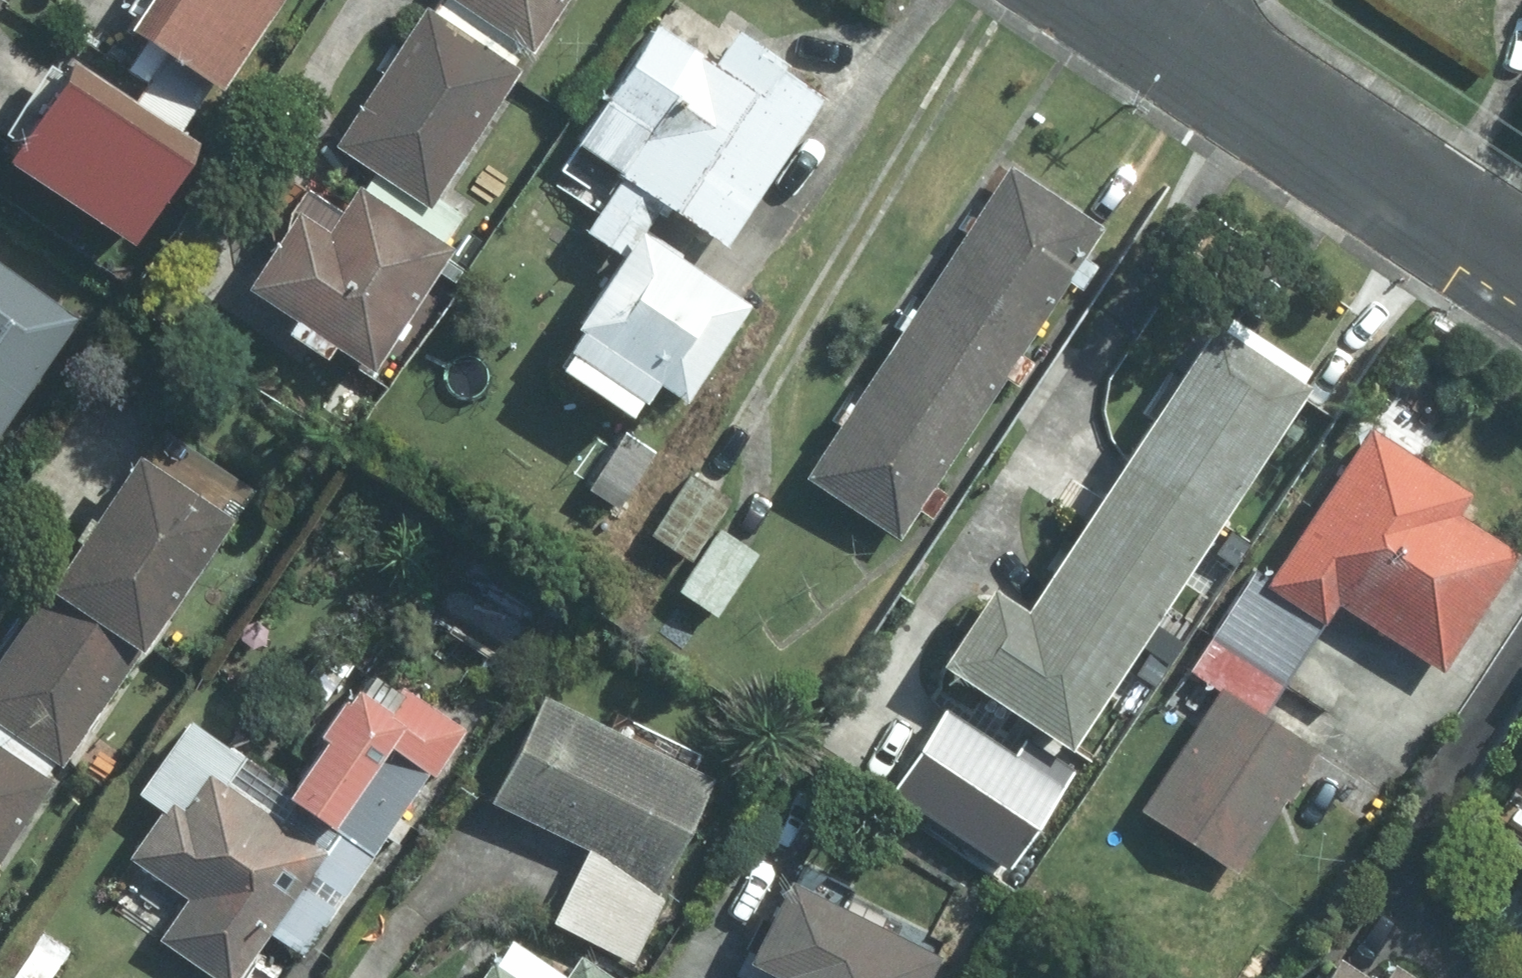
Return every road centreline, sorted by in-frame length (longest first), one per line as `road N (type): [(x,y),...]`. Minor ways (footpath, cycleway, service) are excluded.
road 1 (tertiary): [(1116,0),(1521,269)]

